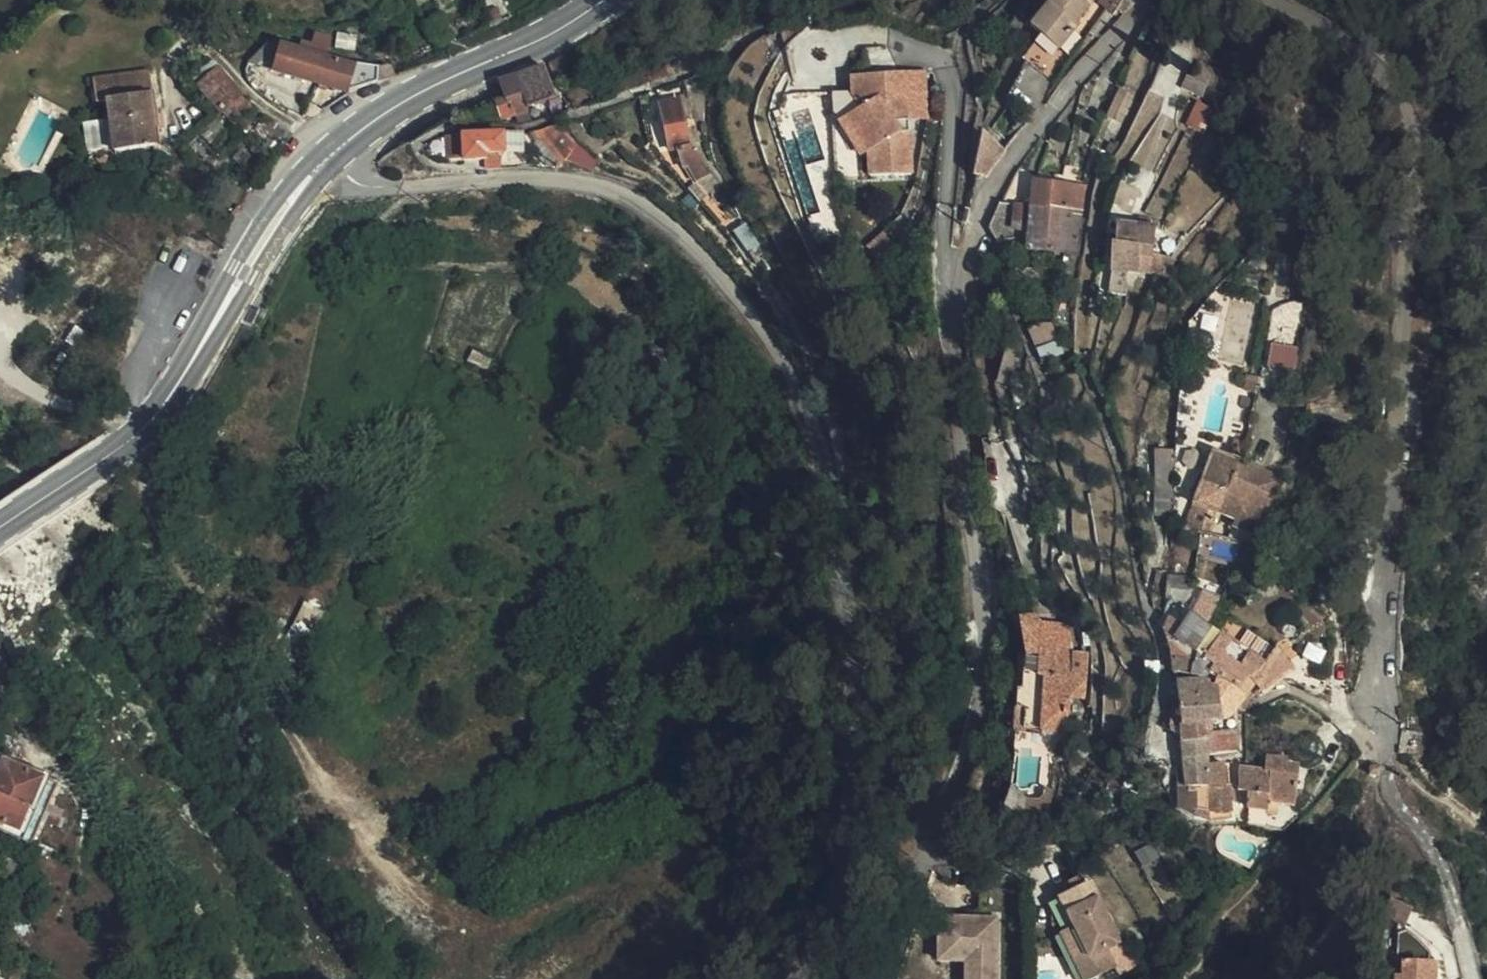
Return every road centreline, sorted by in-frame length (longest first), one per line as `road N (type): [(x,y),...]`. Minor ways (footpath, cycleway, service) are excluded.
road 1 (residential): [(328,159),(353,184),(384,188),(572,182),(618,194),(657,217),(708,265),(790,384),(816,445),(843,614),(845,767),(809,978)]
road 2 (residential): [(885,978),(961,766),(982,684),(984,615),(954,331),(973,232),(1020,147),(1159,0)]
road 3 (residential): [(1260,0),(1374,65),(1406,101),(1422,158),(1379,568),(1377,678),(1386,763)]
road 4 (tertiary): [(328,159),(398,104),(550,35),(605,0)]
road 5 (tertiary): [(0,525),(133,443),(208,334)]
road 6 (tertiary): [(328,159),(288,190),(253,236),(208,334)]
road 7 (tertiary): [(208,334),(328,159)]

